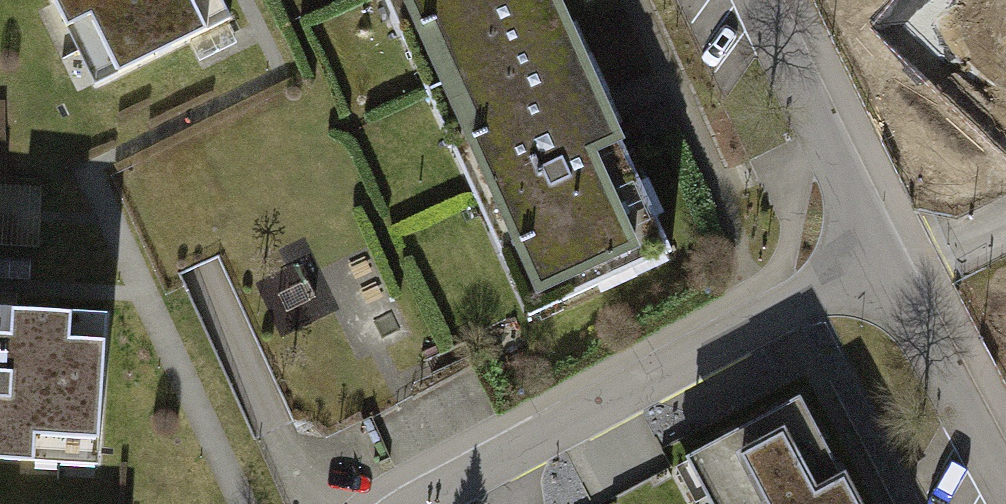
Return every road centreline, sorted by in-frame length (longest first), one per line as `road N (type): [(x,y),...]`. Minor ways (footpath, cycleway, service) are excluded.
road 1 (residential): [(880,261),(430,503)]
road 2 (residential): [(761,0),(880,261)]
road 3 (residential): [(880,261),(1005,485)]

